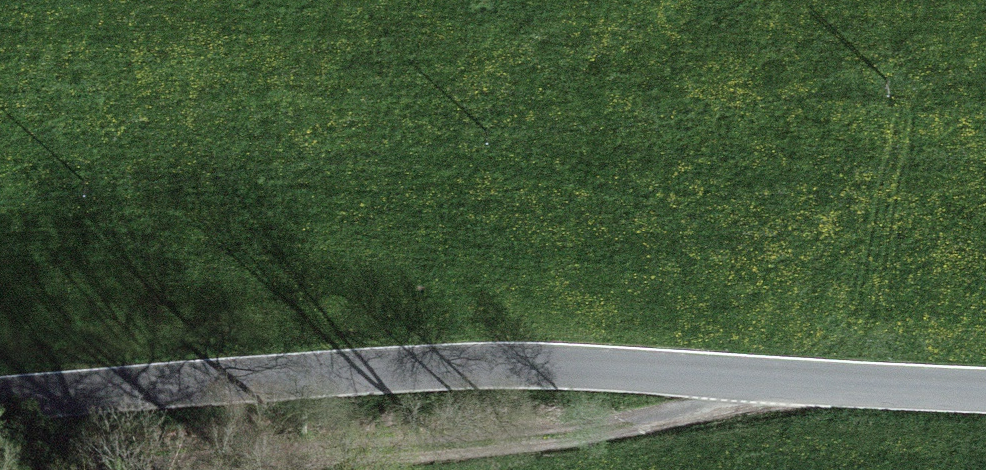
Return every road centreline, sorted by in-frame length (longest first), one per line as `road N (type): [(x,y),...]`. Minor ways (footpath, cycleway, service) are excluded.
road 1 (tertiary): [(0,397),(407,366),(985,387)]
road 2 (track): [(122,469),(166,461),(439,450),(658,419),(698,406),(744,375)]

